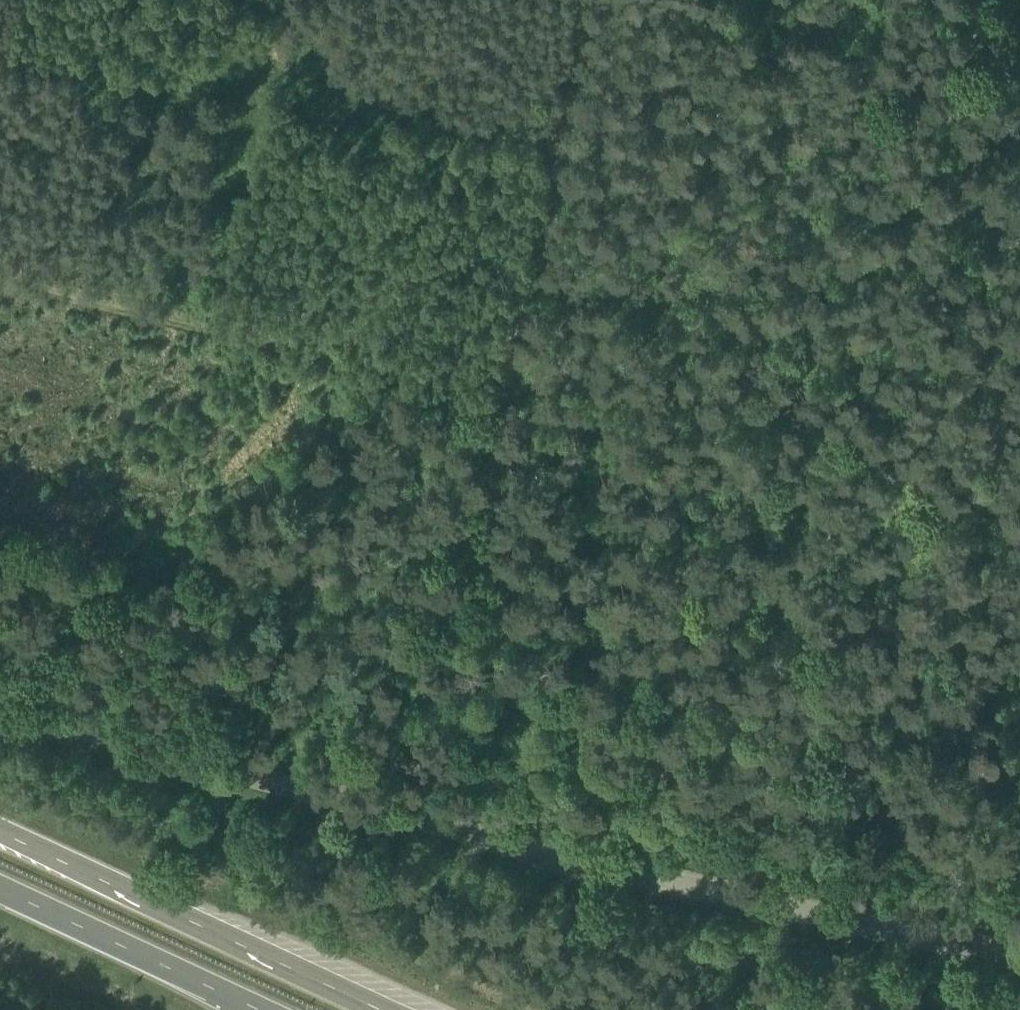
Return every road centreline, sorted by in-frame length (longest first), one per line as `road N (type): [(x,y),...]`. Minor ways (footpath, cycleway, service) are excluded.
road 1 (unclassified): [(1019,955),(284,786),(0,697)]
road 2 (trunk): [(382,1009),(0,832)]
road 3 (trunk): [(0,890),(258,1009)]

